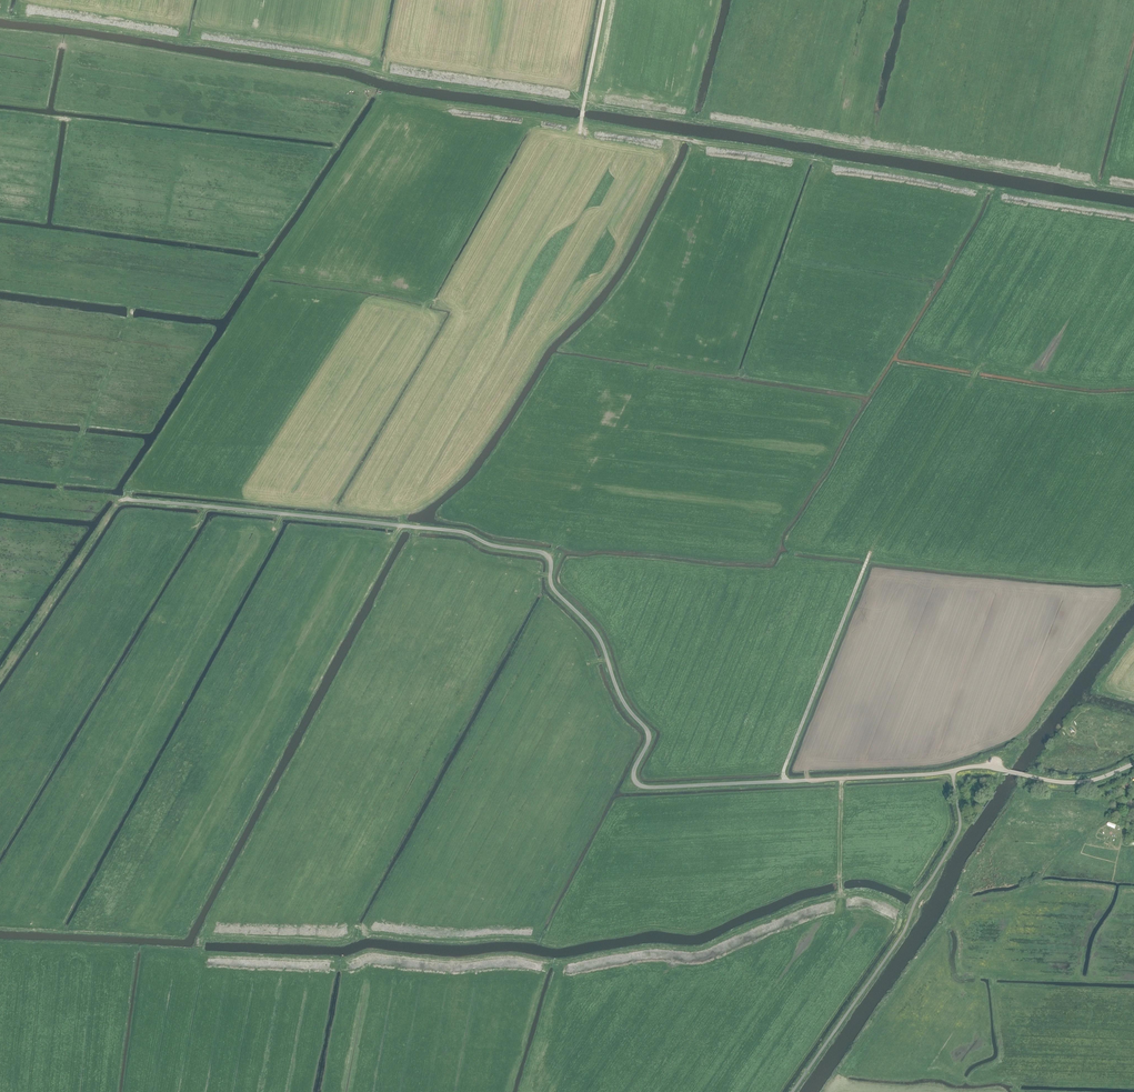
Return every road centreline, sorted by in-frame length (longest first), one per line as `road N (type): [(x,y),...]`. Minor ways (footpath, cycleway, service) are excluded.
road 1 (unclassified): [(1133,767),(1085,783),(989,768),(954,772)]

